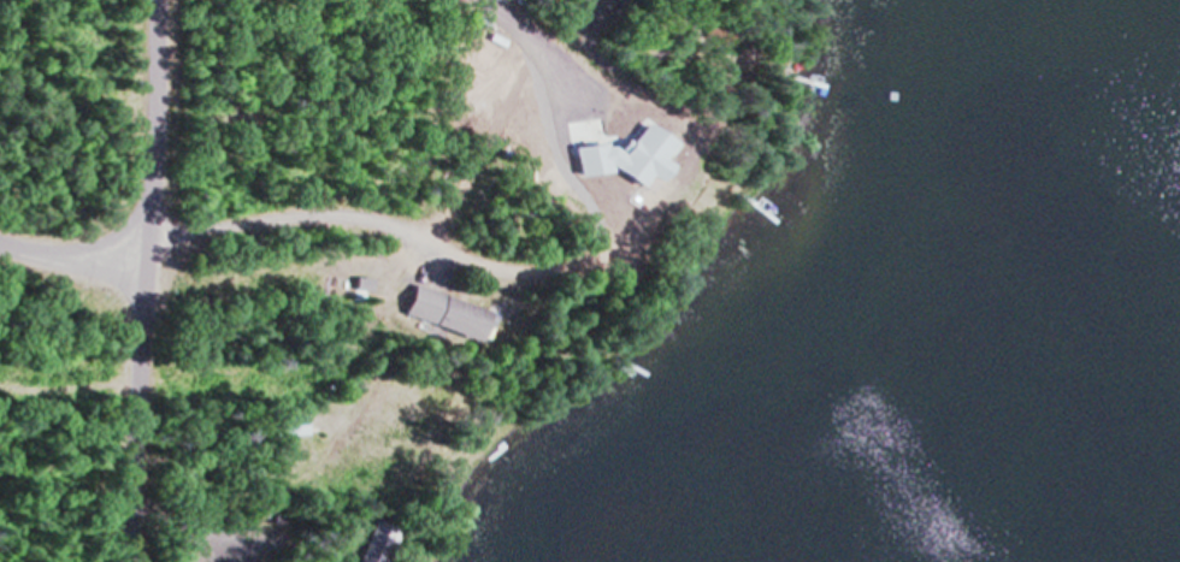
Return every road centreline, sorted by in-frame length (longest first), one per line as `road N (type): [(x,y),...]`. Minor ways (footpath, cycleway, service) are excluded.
road 1 (residential): [(135,261),(136,465),(119,561)]
road 2 (residential): [(143,0),(135,261)]
road 3 (residential): [(0,238),(67,260),(135,261)]

